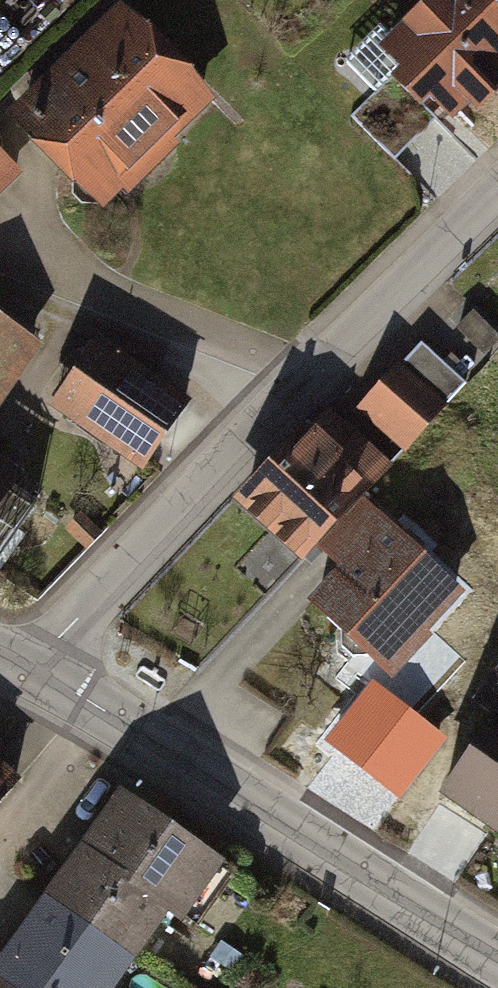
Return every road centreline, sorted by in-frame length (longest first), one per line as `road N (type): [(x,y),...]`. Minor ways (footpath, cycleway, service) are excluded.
road 1 (residential): [(497,193),(34,665)]
road 2 (residential): [(34,665),(497,954)]

